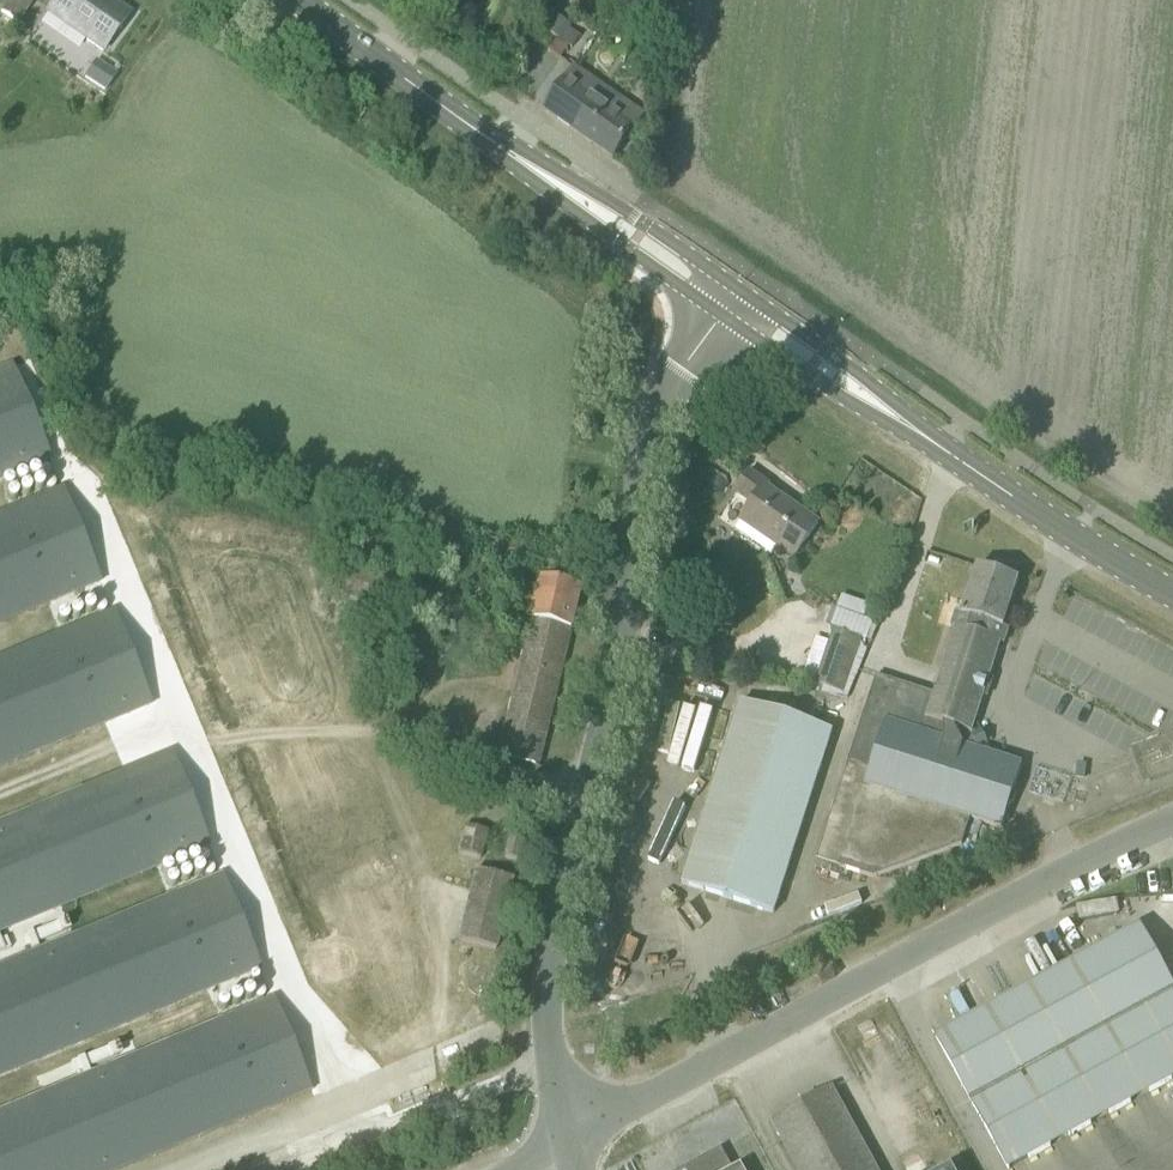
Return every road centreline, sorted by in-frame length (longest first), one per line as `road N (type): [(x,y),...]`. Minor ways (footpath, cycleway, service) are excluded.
road 1 (unclassified): [(556,1119),(628,1109),(1172,824)]
road 2 (unclassified): [(552,1072),(552,951),(622,649),(652,435)]
road 3 (secondary): [(738,330),(1114,582),(1172,613)]
road 4 (secondary): [(1172,584),(746,295)]
road 5 (secondary): [(551,175),(302,0)]
road 6 (unclassified): [(291,1169),(498,1084),(552,1072)]
road 7 (secondary): [(746,295),(646,223),(551,175)]
road 8 (secondary): [(551,175),(628,252),(702,305)]
road 9 (unclassified): [(702,305),(669,349),(651,400),(652,435)]
road 10 (unclassified): [(652,435),(738,330)]

